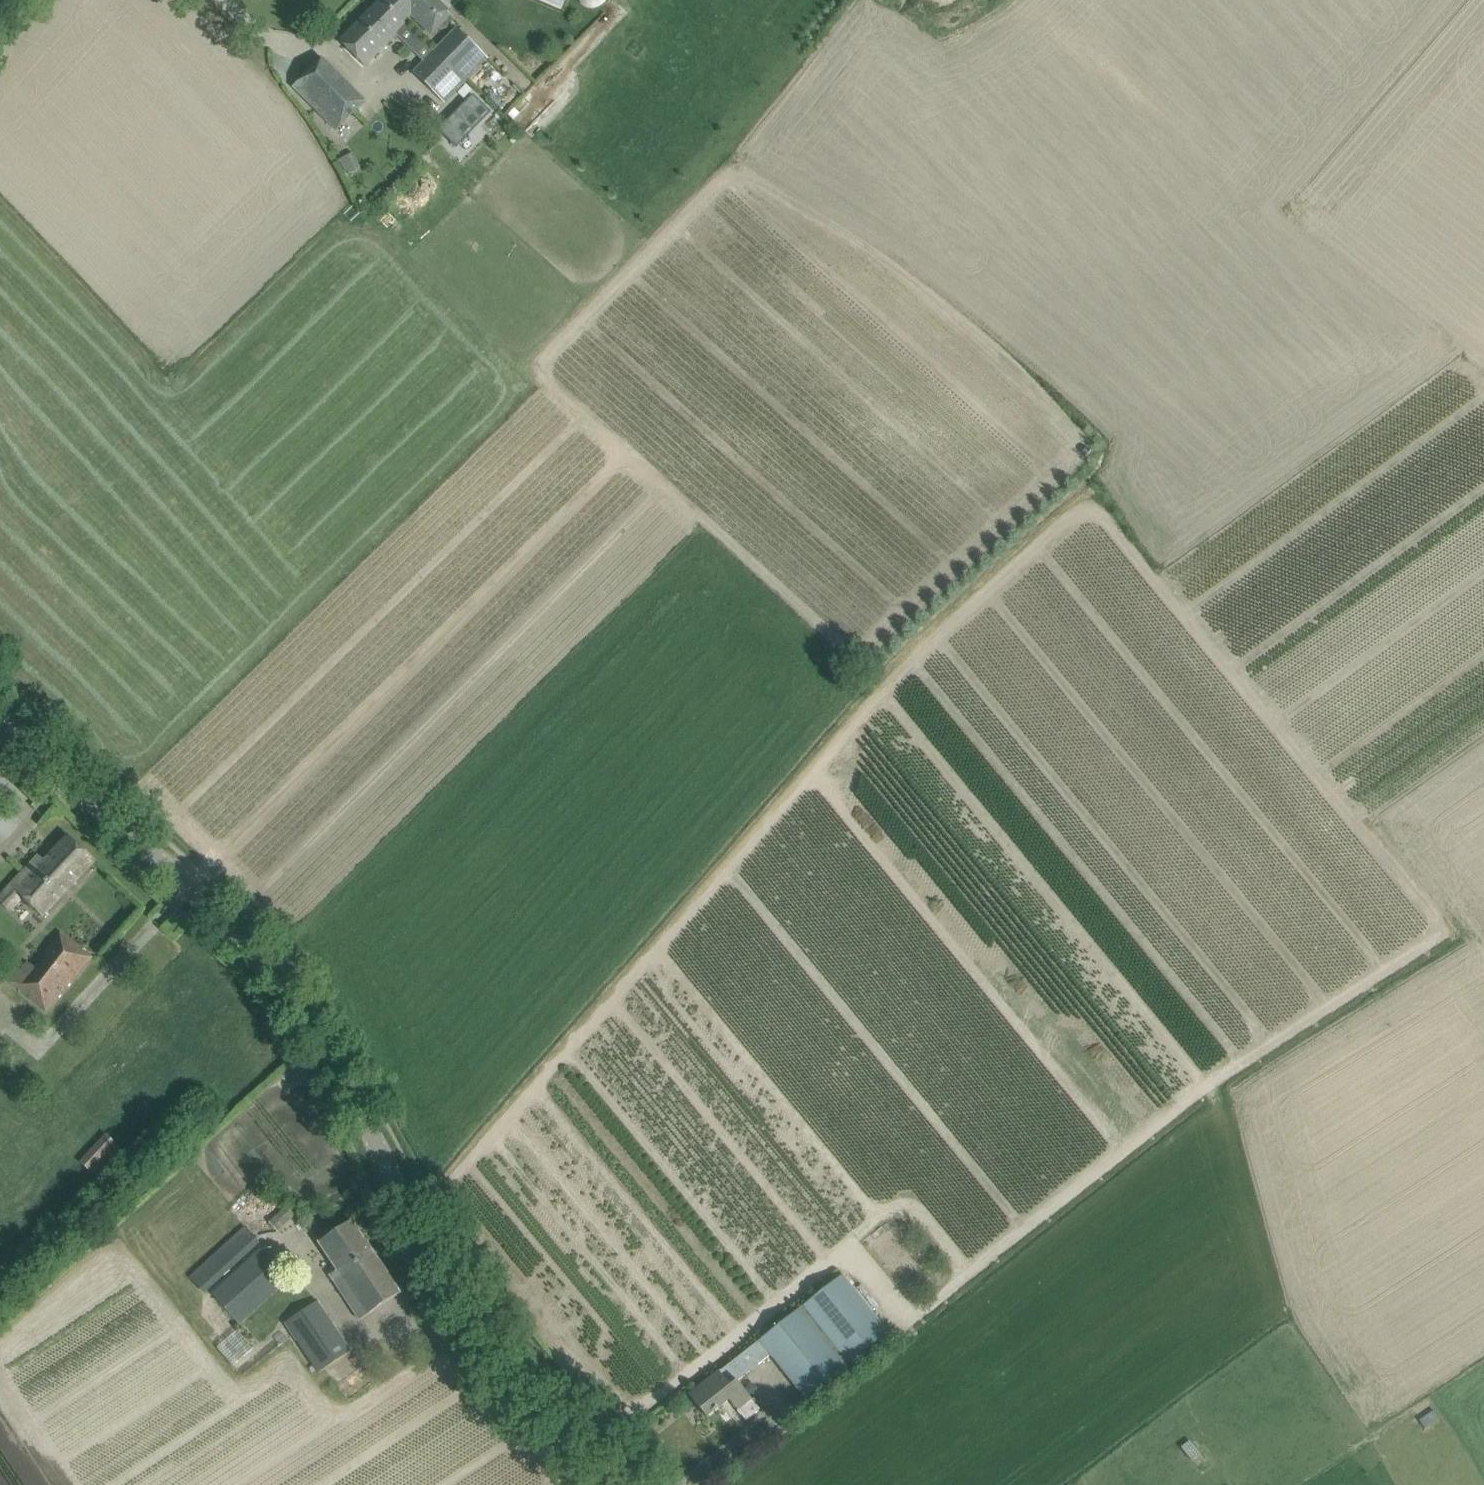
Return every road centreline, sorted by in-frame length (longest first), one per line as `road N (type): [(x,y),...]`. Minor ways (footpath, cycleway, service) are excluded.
road 1 (tertiary): [(640,1484),(561,1417),(492,1336),(409,1206),(296,1001),(253,950),(0,713)]

